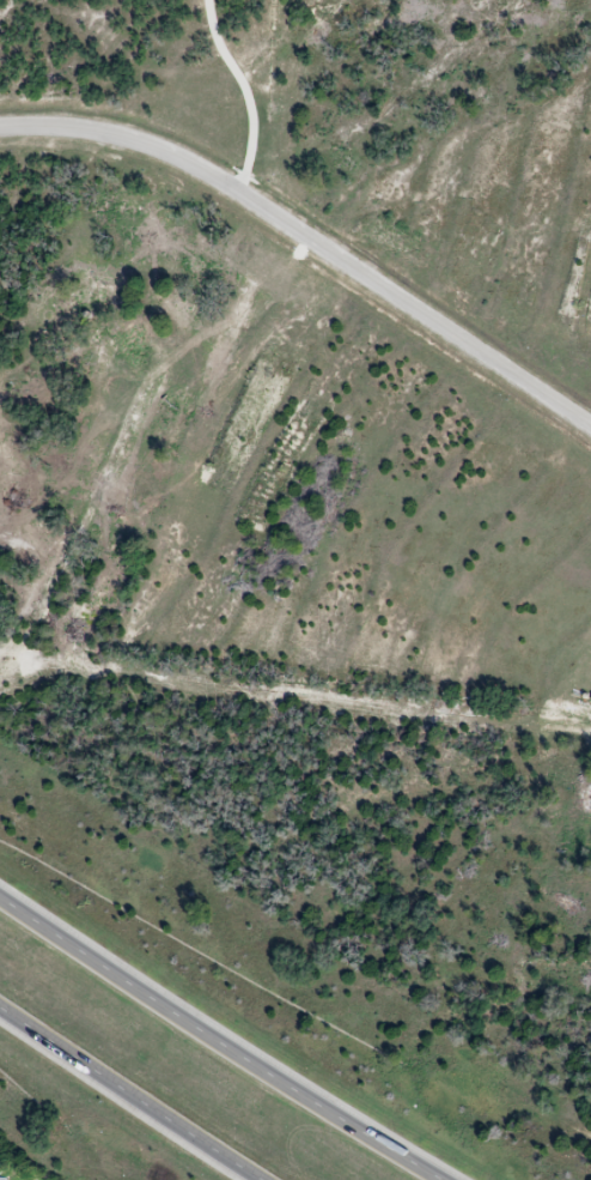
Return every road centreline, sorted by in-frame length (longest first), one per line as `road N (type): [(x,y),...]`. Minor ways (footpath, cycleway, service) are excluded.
road 1 (residential): [(0,130),(80,129),(202,165),(590,427)]
road 2 (motorway): [(455,1179),(0,887)]
road 3 (motorway): [(0,1009),(264,1179)]

